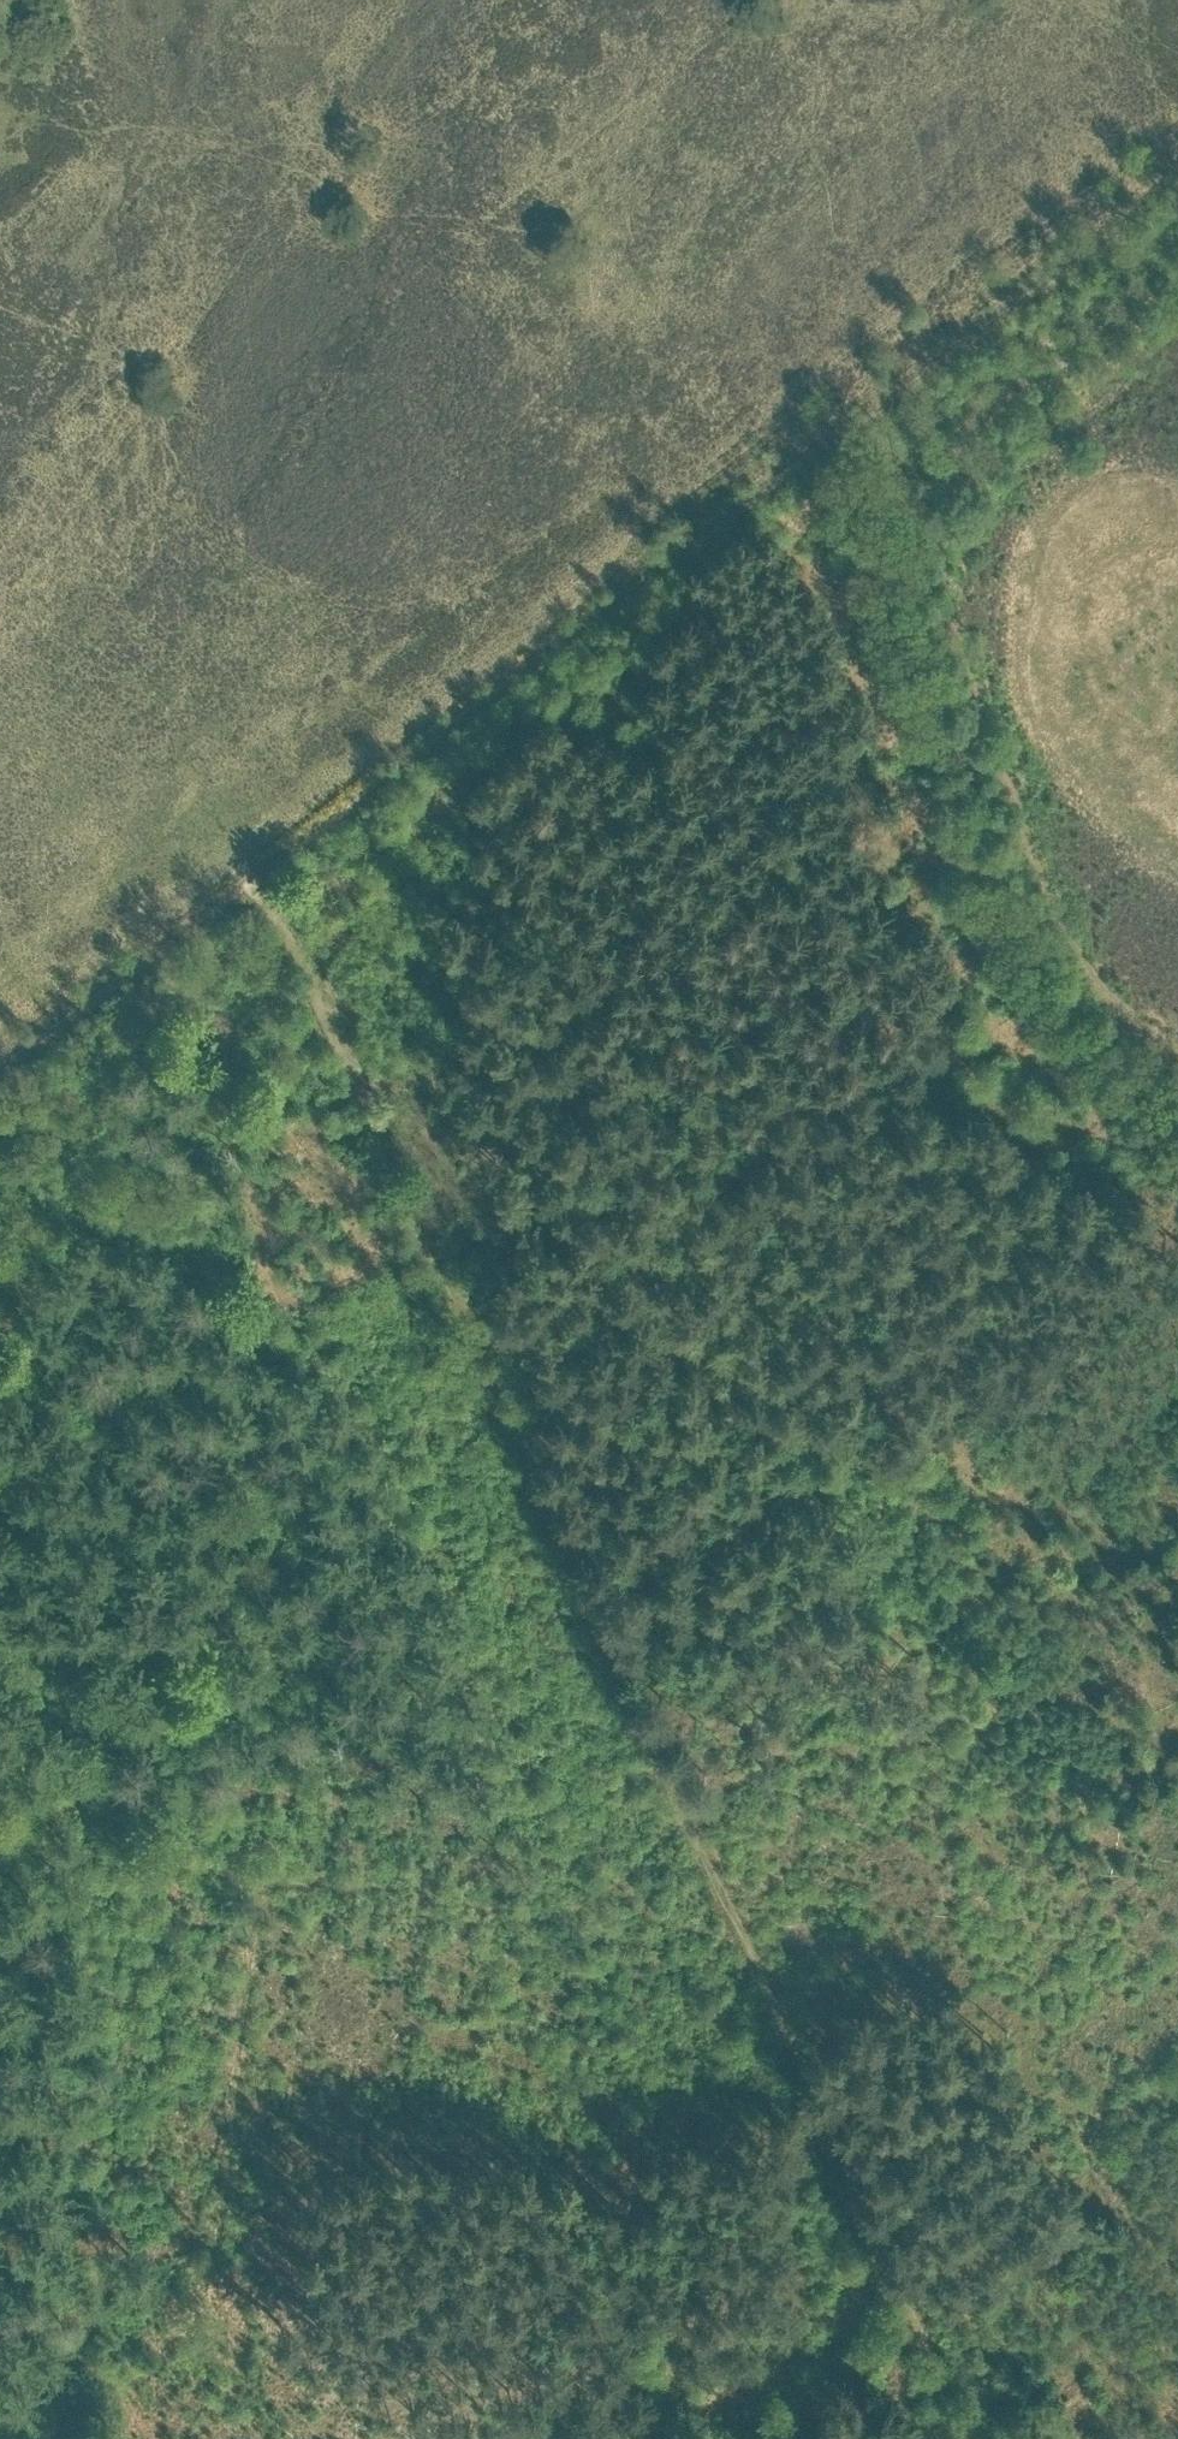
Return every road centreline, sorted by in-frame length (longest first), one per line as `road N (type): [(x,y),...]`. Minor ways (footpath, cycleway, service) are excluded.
road 1 (track): [(0,1069),(866,405)]
road 2 (track): [(866,405),(1177,174)]

